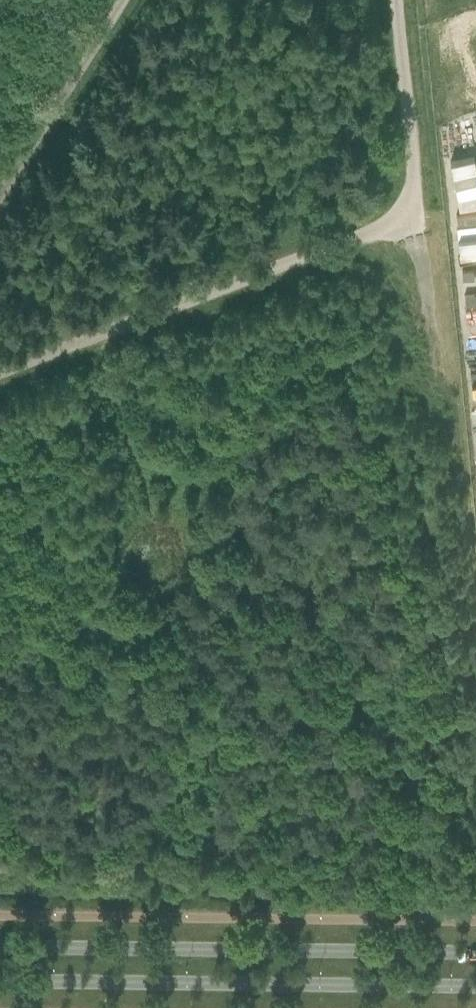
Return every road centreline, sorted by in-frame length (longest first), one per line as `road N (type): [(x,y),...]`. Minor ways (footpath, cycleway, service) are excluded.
road 1 (secondary): [(0,982),(475,989)]
road 2 (secondary): [(475,956),(0,950)]
road 3 (unclassified): [(0,370),(416,221)]
road 4 (track): [(115,0),(0,192)]
road 5 (unclassified): [(416,221),(400,0)]
road 6 (unclassified): [(438,380),(416,221)]

